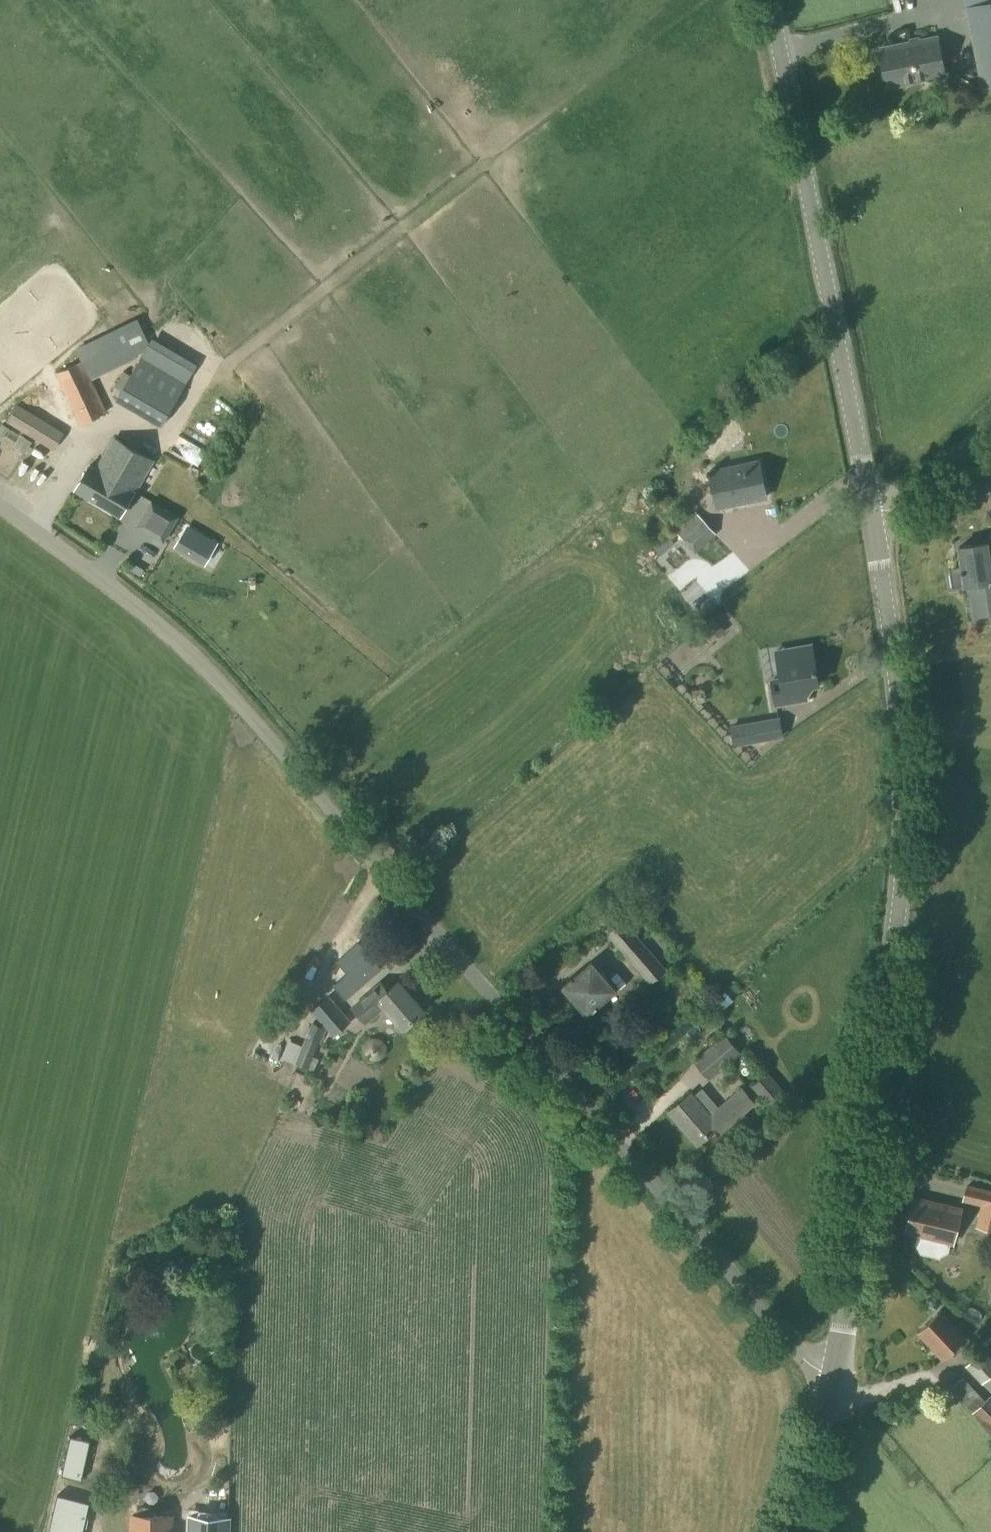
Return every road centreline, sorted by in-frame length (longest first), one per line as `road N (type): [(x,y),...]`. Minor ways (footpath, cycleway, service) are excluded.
road 1 (unclassified): [(833,1375),(810,1366),(200,661),(0,507)]
road 2 (secondary): [(833,1375),(905,889),(908,759),(874,527)]
road 3 (secondary): [(874,527),(768,0)]
road 4 (secondary): [(789,1531),(833,1375)]
road 5 (unclassified): [(990,423),(874,527)]

